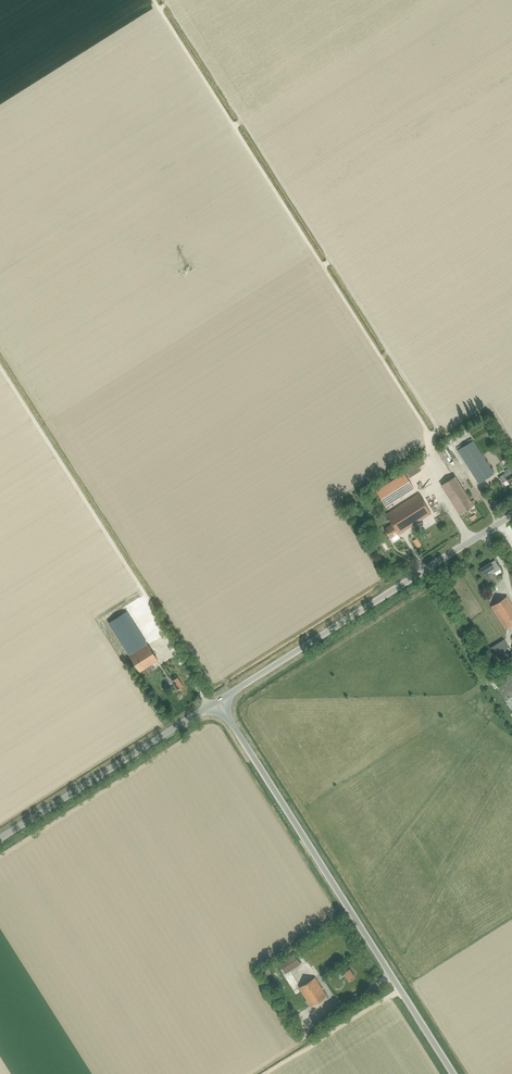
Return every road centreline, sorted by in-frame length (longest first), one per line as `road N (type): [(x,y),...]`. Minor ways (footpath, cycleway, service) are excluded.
road 1 (unclassified): [(453,1073),(229,719)]
road 2 (unclassified): [(222,698),(511,515)]
road 3 (unclassified): [(0,839),(212,705)]

